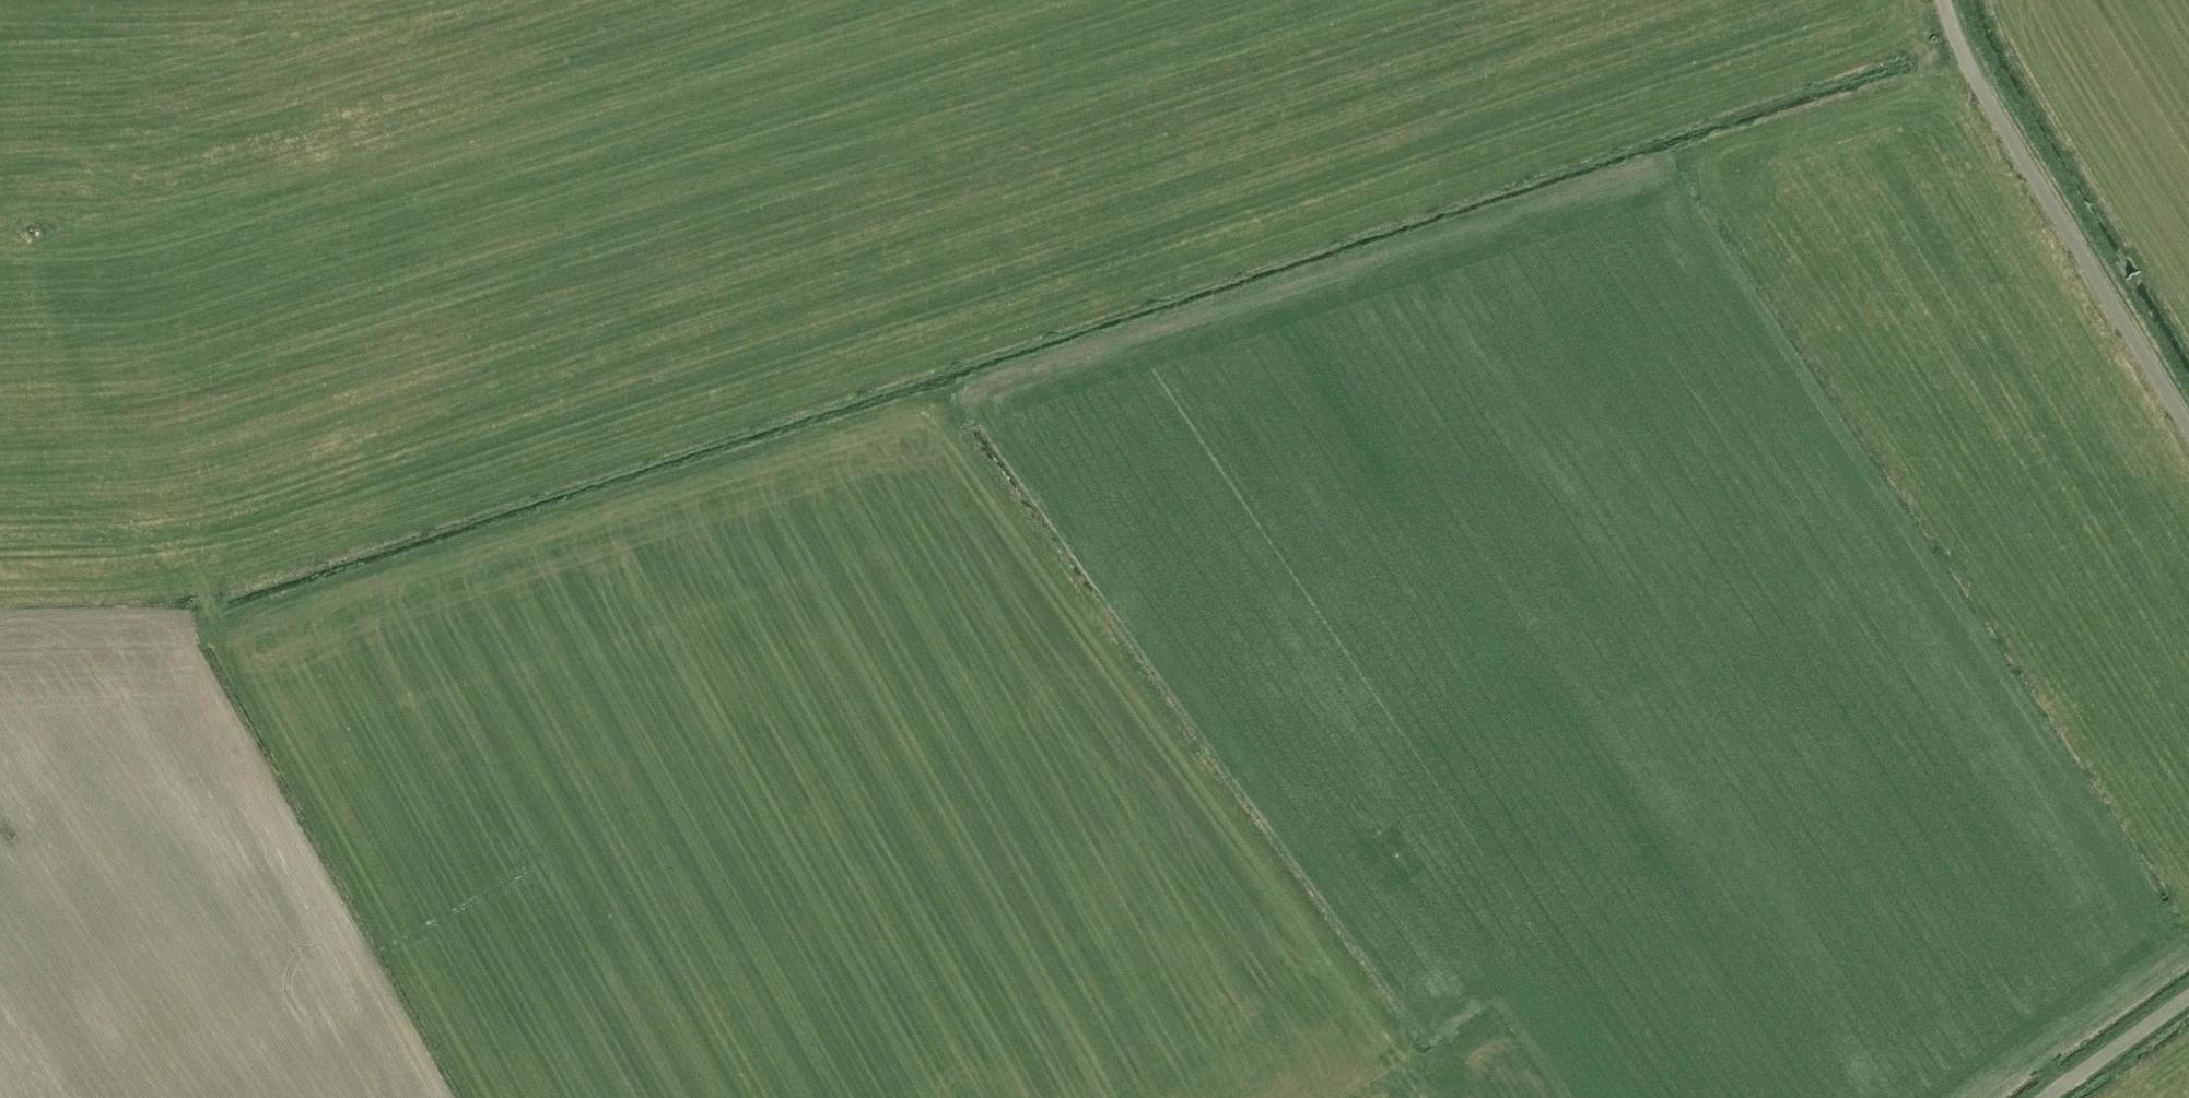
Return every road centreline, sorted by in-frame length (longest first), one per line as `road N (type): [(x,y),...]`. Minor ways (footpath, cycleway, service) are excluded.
road 1 (unclassified): [(2188,431),(1996,114),(1943,0)]
road 2 (unclassified): [(2051,1097),(2188,1001)]

